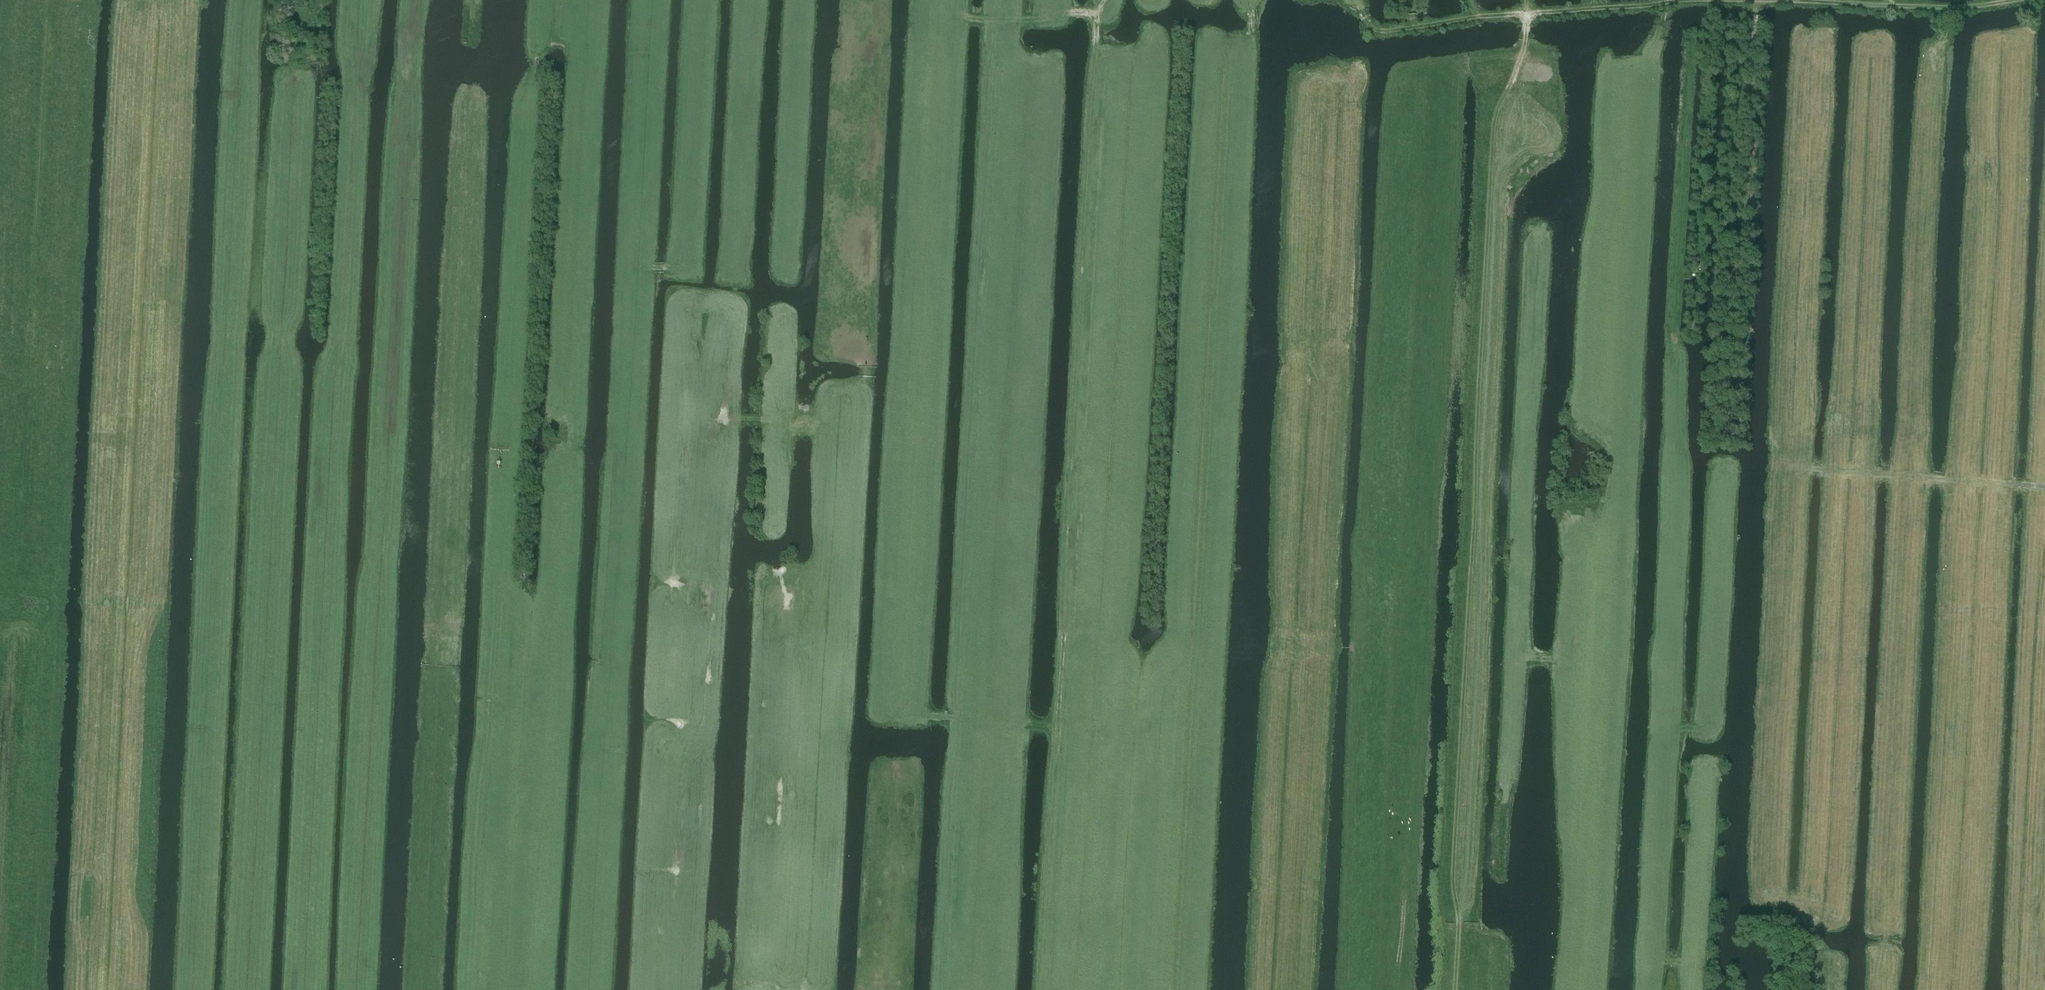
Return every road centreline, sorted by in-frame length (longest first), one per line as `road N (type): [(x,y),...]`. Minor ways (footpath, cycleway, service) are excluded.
road 1 (track): [(1359,0),(1374,29),(1384,29),(1702,0)]
road 2 (track): [(1801,468),(2044,487)]
road 3 (track): [(1805,0),(1909,9),(2015,0)]

